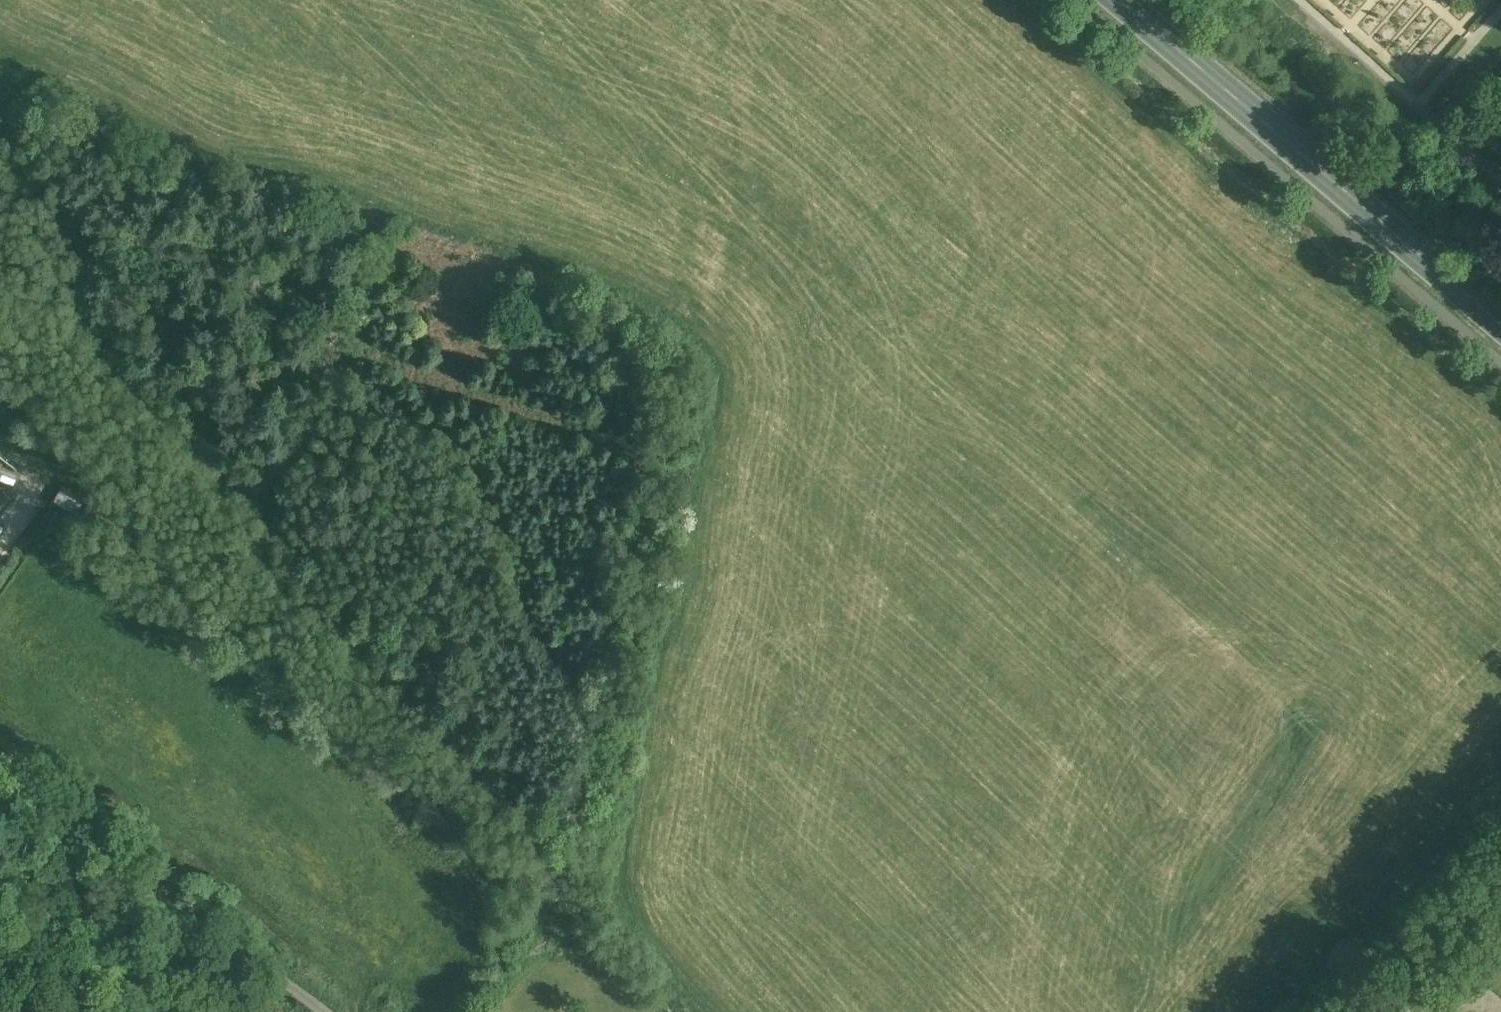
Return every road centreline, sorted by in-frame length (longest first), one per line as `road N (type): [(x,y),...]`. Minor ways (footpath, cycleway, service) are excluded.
road 1 (primary): [(1122,0),(1500,324)]
road 2 (track): [(0,768),(318,1011)]
road 3 (track): [(1382,1011),(1500,881)]

